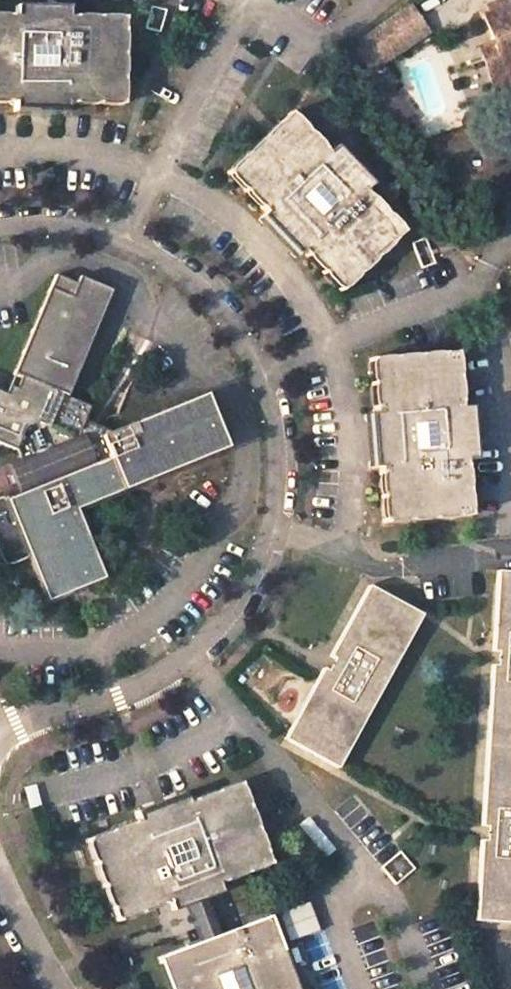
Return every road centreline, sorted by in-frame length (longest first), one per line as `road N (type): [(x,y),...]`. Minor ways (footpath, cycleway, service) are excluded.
road 1 (residential): [(0,737),(193,656),(231,616),(260,566),(274,532),(283,463),(264,375),(178,270),(126,241),(0,227)]
road 2 (residential): [(0,862),(63,988)]

